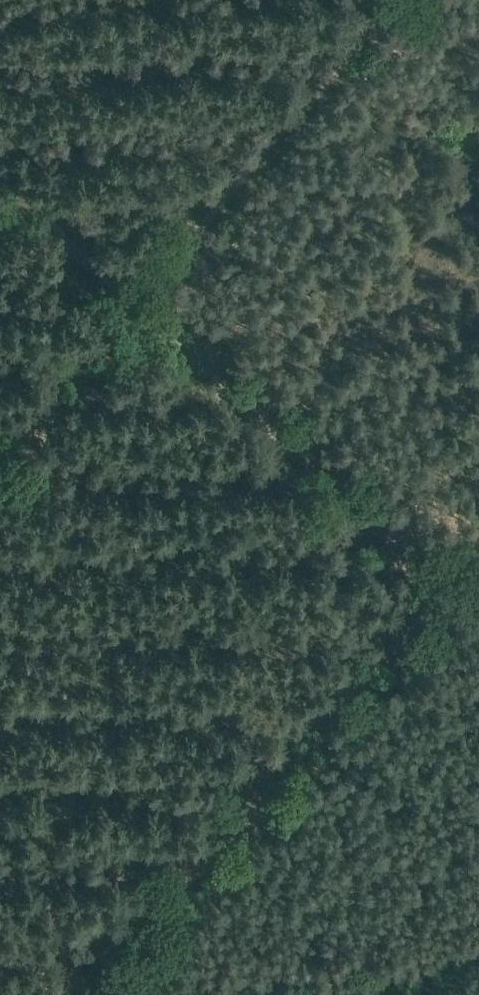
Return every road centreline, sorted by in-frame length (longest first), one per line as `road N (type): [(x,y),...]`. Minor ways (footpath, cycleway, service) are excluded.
road 1 (track): [(102,994),(446,596)]
road 2 (track): [(126,301),(446,596)]
road 3 (track): [(395,0),(126,301)]
road 4 (track): [(478,941),(223,994)]
road 5 (track): [(126,301),(0,441)]
road 6 (track): [(0,187),(126,301)]

